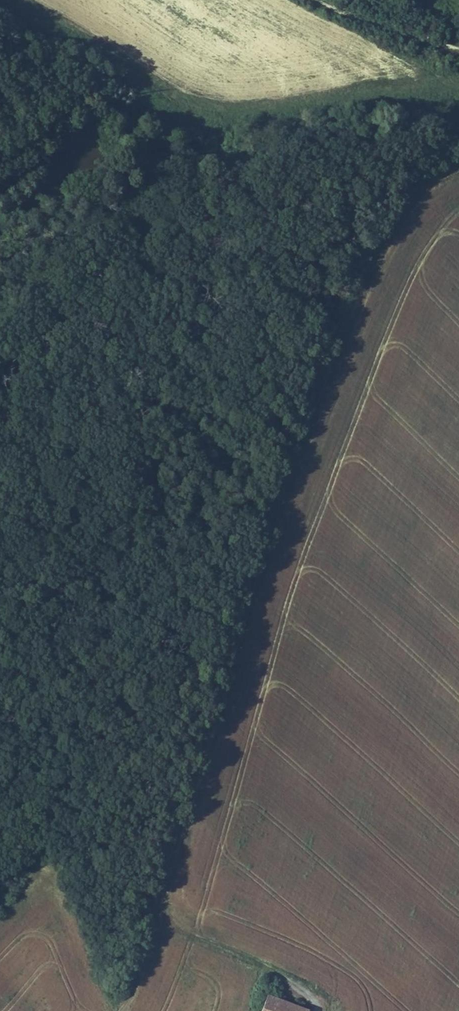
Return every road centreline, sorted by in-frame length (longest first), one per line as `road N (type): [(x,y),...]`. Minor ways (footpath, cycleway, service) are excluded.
road 1 (track): [(124,1010),(336,361),(400,220),(418,195),(458,171)]
road 2 (track): [(151,945),(137,925),(146,882),(196,735),(199,689),(247,536),(272,515),(280,441),(323,304),(347,269),(383,171),(458,130)]
road 3 (track): [(324,0),(458,51)]
road 4 (track): [(157,927),(269,972)]

